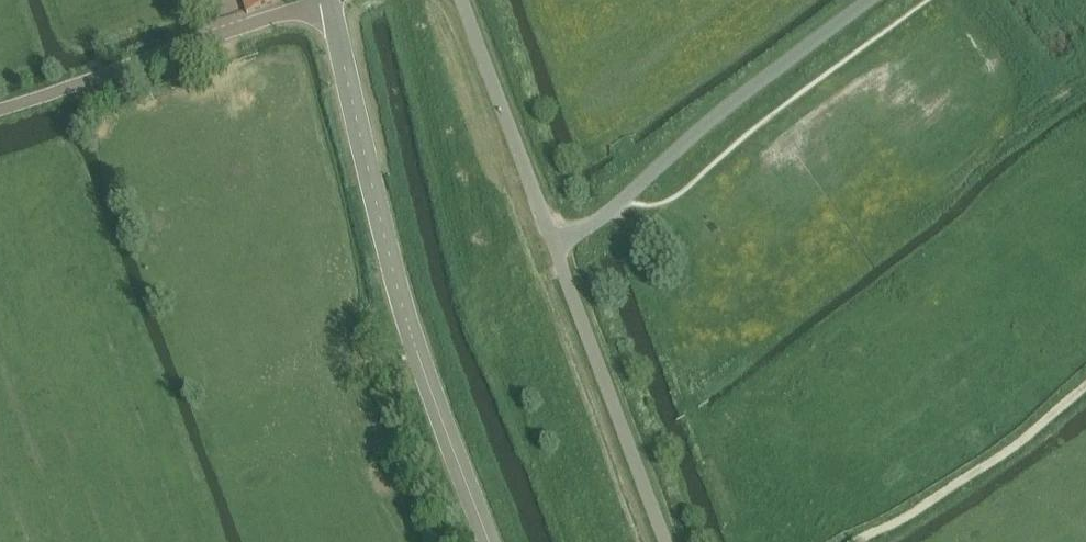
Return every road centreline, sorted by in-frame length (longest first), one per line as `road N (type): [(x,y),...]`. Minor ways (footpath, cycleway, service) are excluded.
road 1 (unclassified): [(489,541),(406,320),(330,0)]
road 2 (unclassified): [(0,112),(330,0)]

